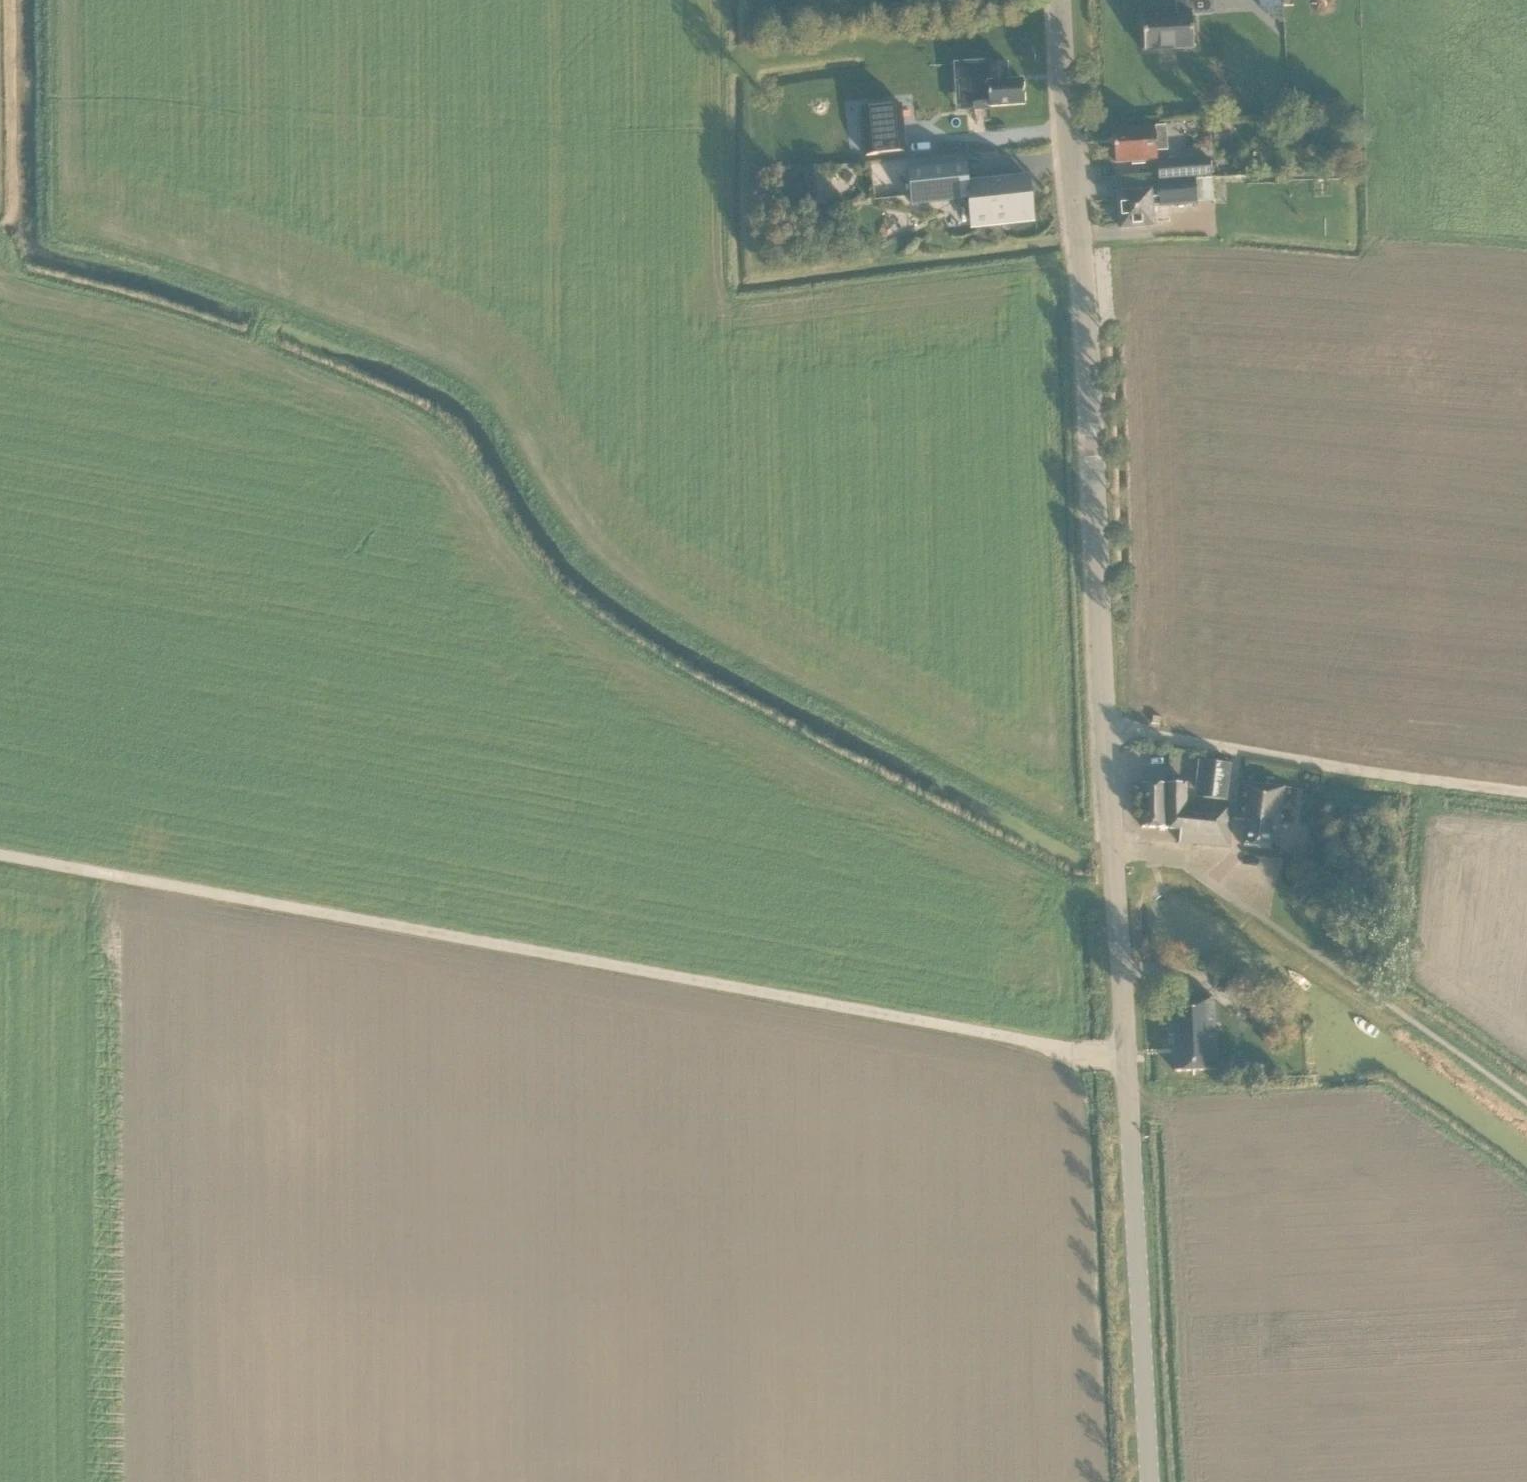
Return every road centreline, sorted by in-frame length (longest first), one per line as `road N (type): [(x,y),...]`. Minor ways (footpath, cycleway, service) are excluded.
road 1 (tertiary): [(1152,1481),(1060,0)]

